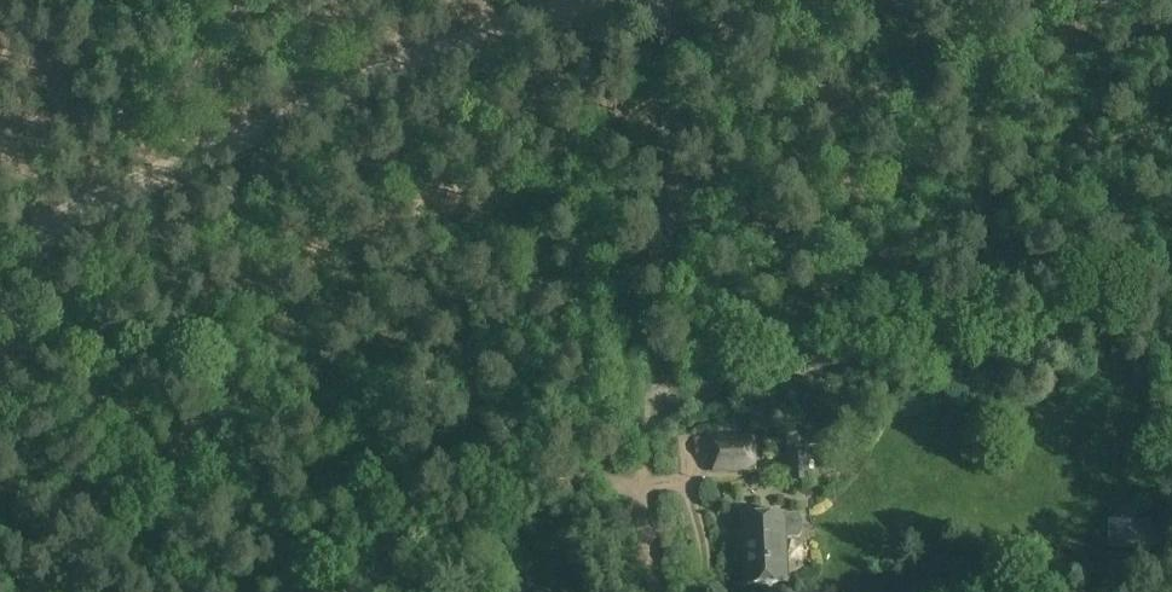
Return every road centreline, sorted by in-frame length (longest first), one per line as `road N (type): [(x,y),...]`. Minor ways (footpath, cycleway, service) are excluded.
road 1 (track): [(581,0),(423,53),(0,252)]
road 2 (track): [(651,401),(1171,284)]
road 3 (track): [(658,591),(649,518),(636,499),(667,259),(666,147)]
road 4 (track): [(354,591),(498,489),(555,473),(620,484),(636,499)]
road 5 (track): [(666,147),(666,0)]

